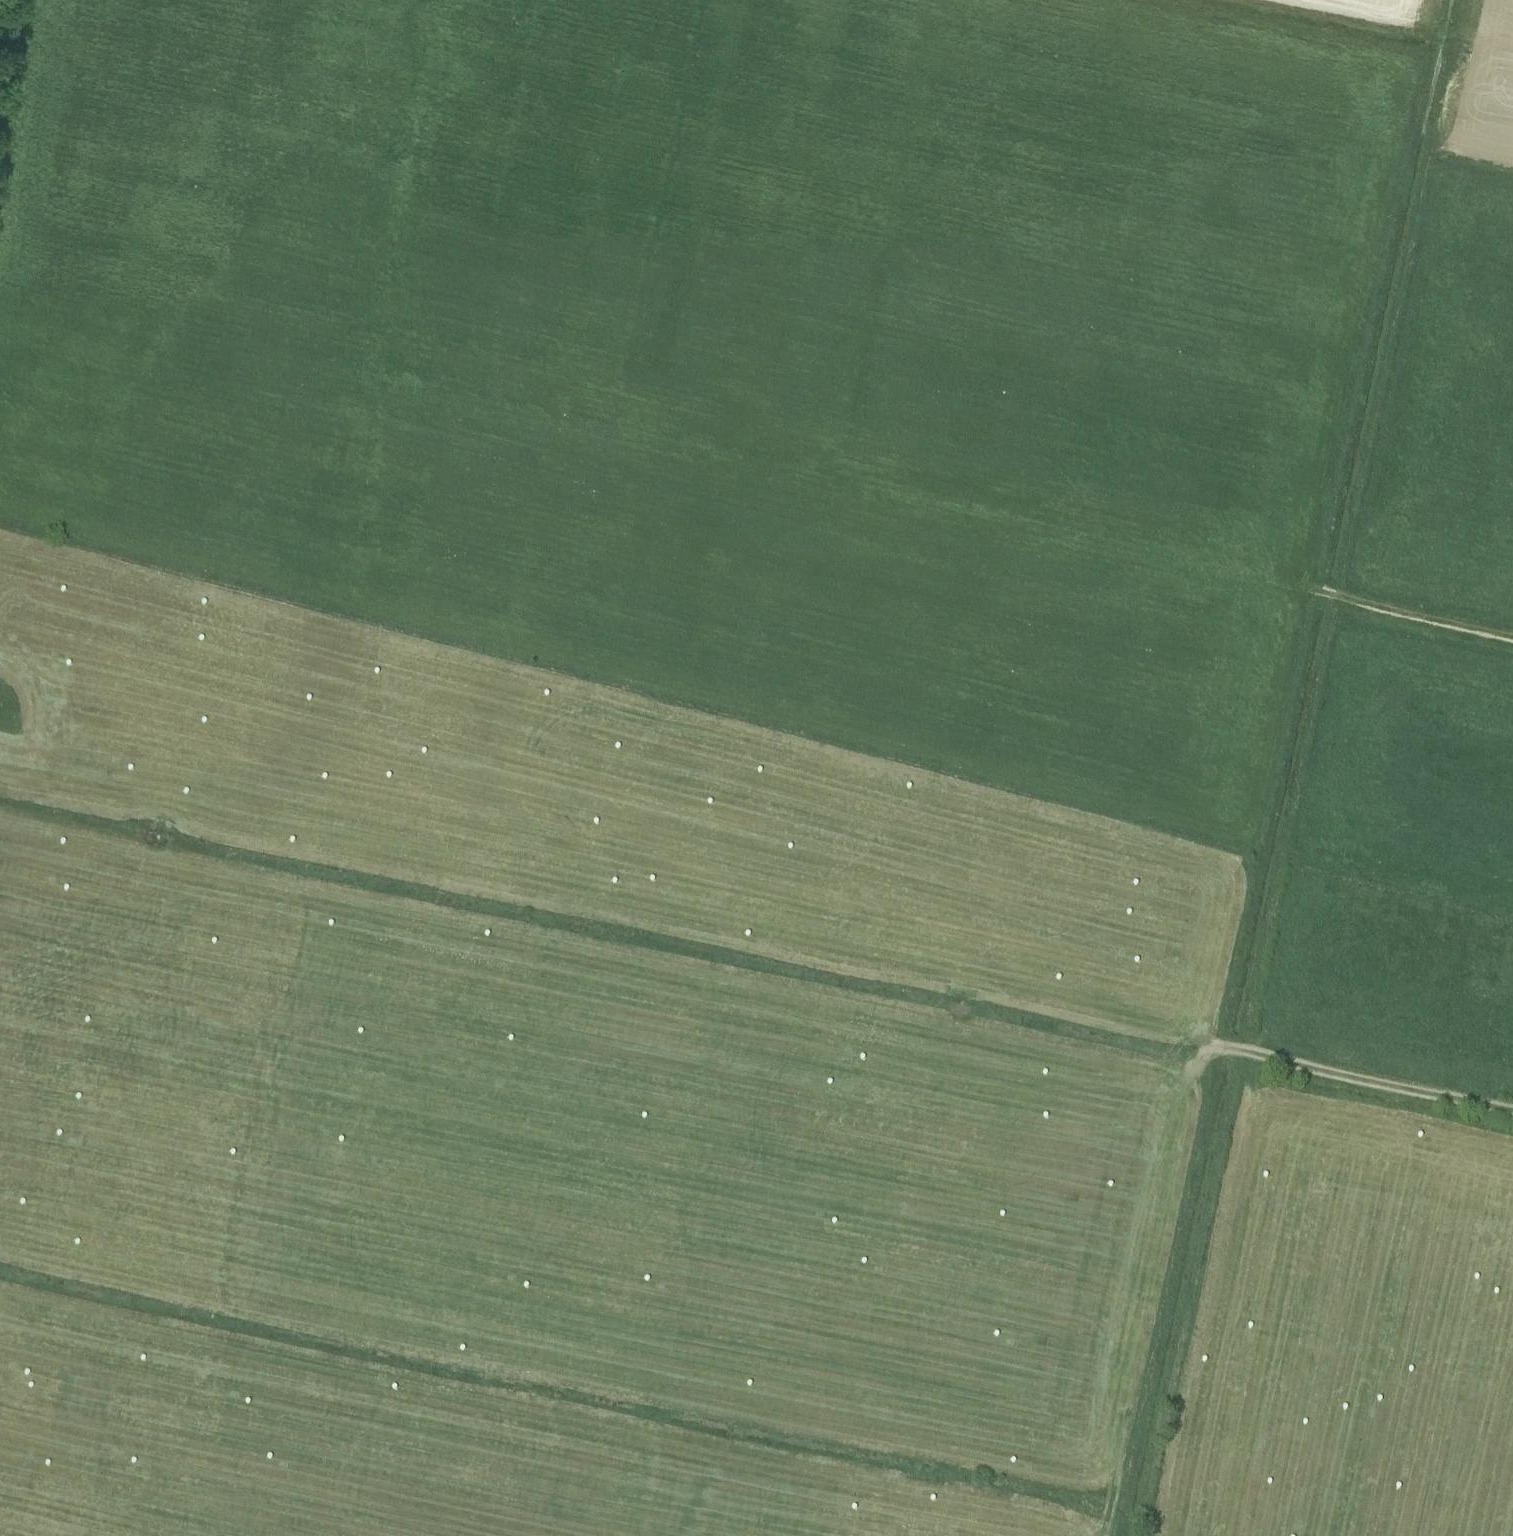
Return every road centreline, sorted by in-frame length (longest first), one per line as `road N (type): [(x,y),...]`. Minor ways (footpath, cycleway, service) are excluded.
road 1 (track): [(1212,1048),(1512,1111)]
road 2 (track): [(1304,592),(1512,638)]

